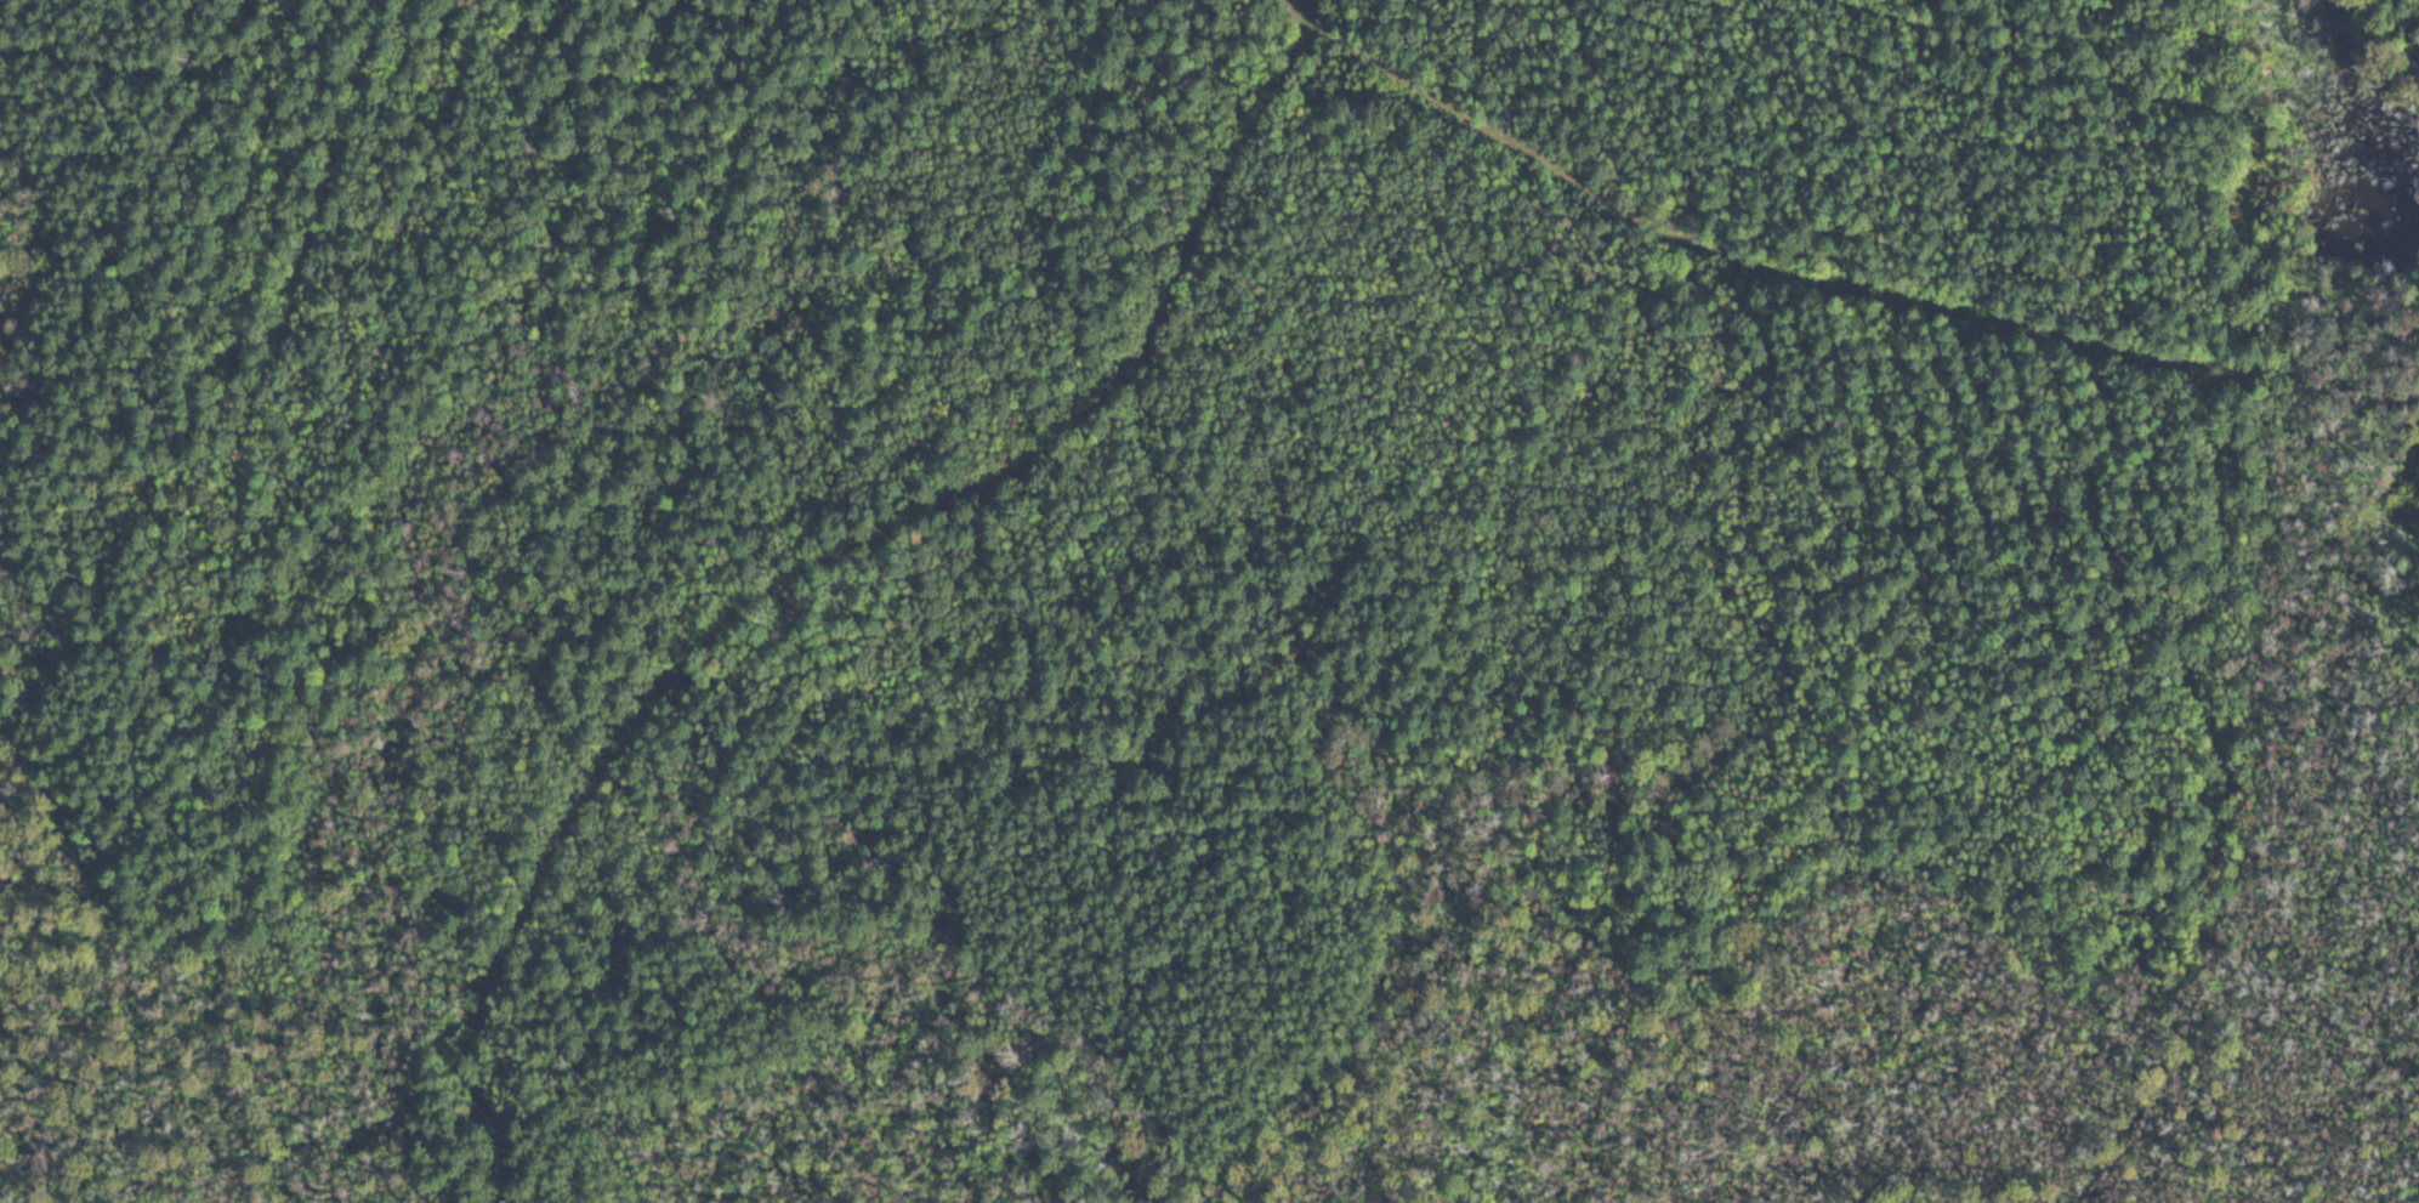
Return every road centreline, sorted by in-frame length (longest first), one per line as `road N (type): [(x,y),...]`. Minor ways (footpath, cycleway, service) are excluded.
road 1 (track): [(493,1031),(614,806),(806,620),(971,511),(1226,243),(1358,0)]

